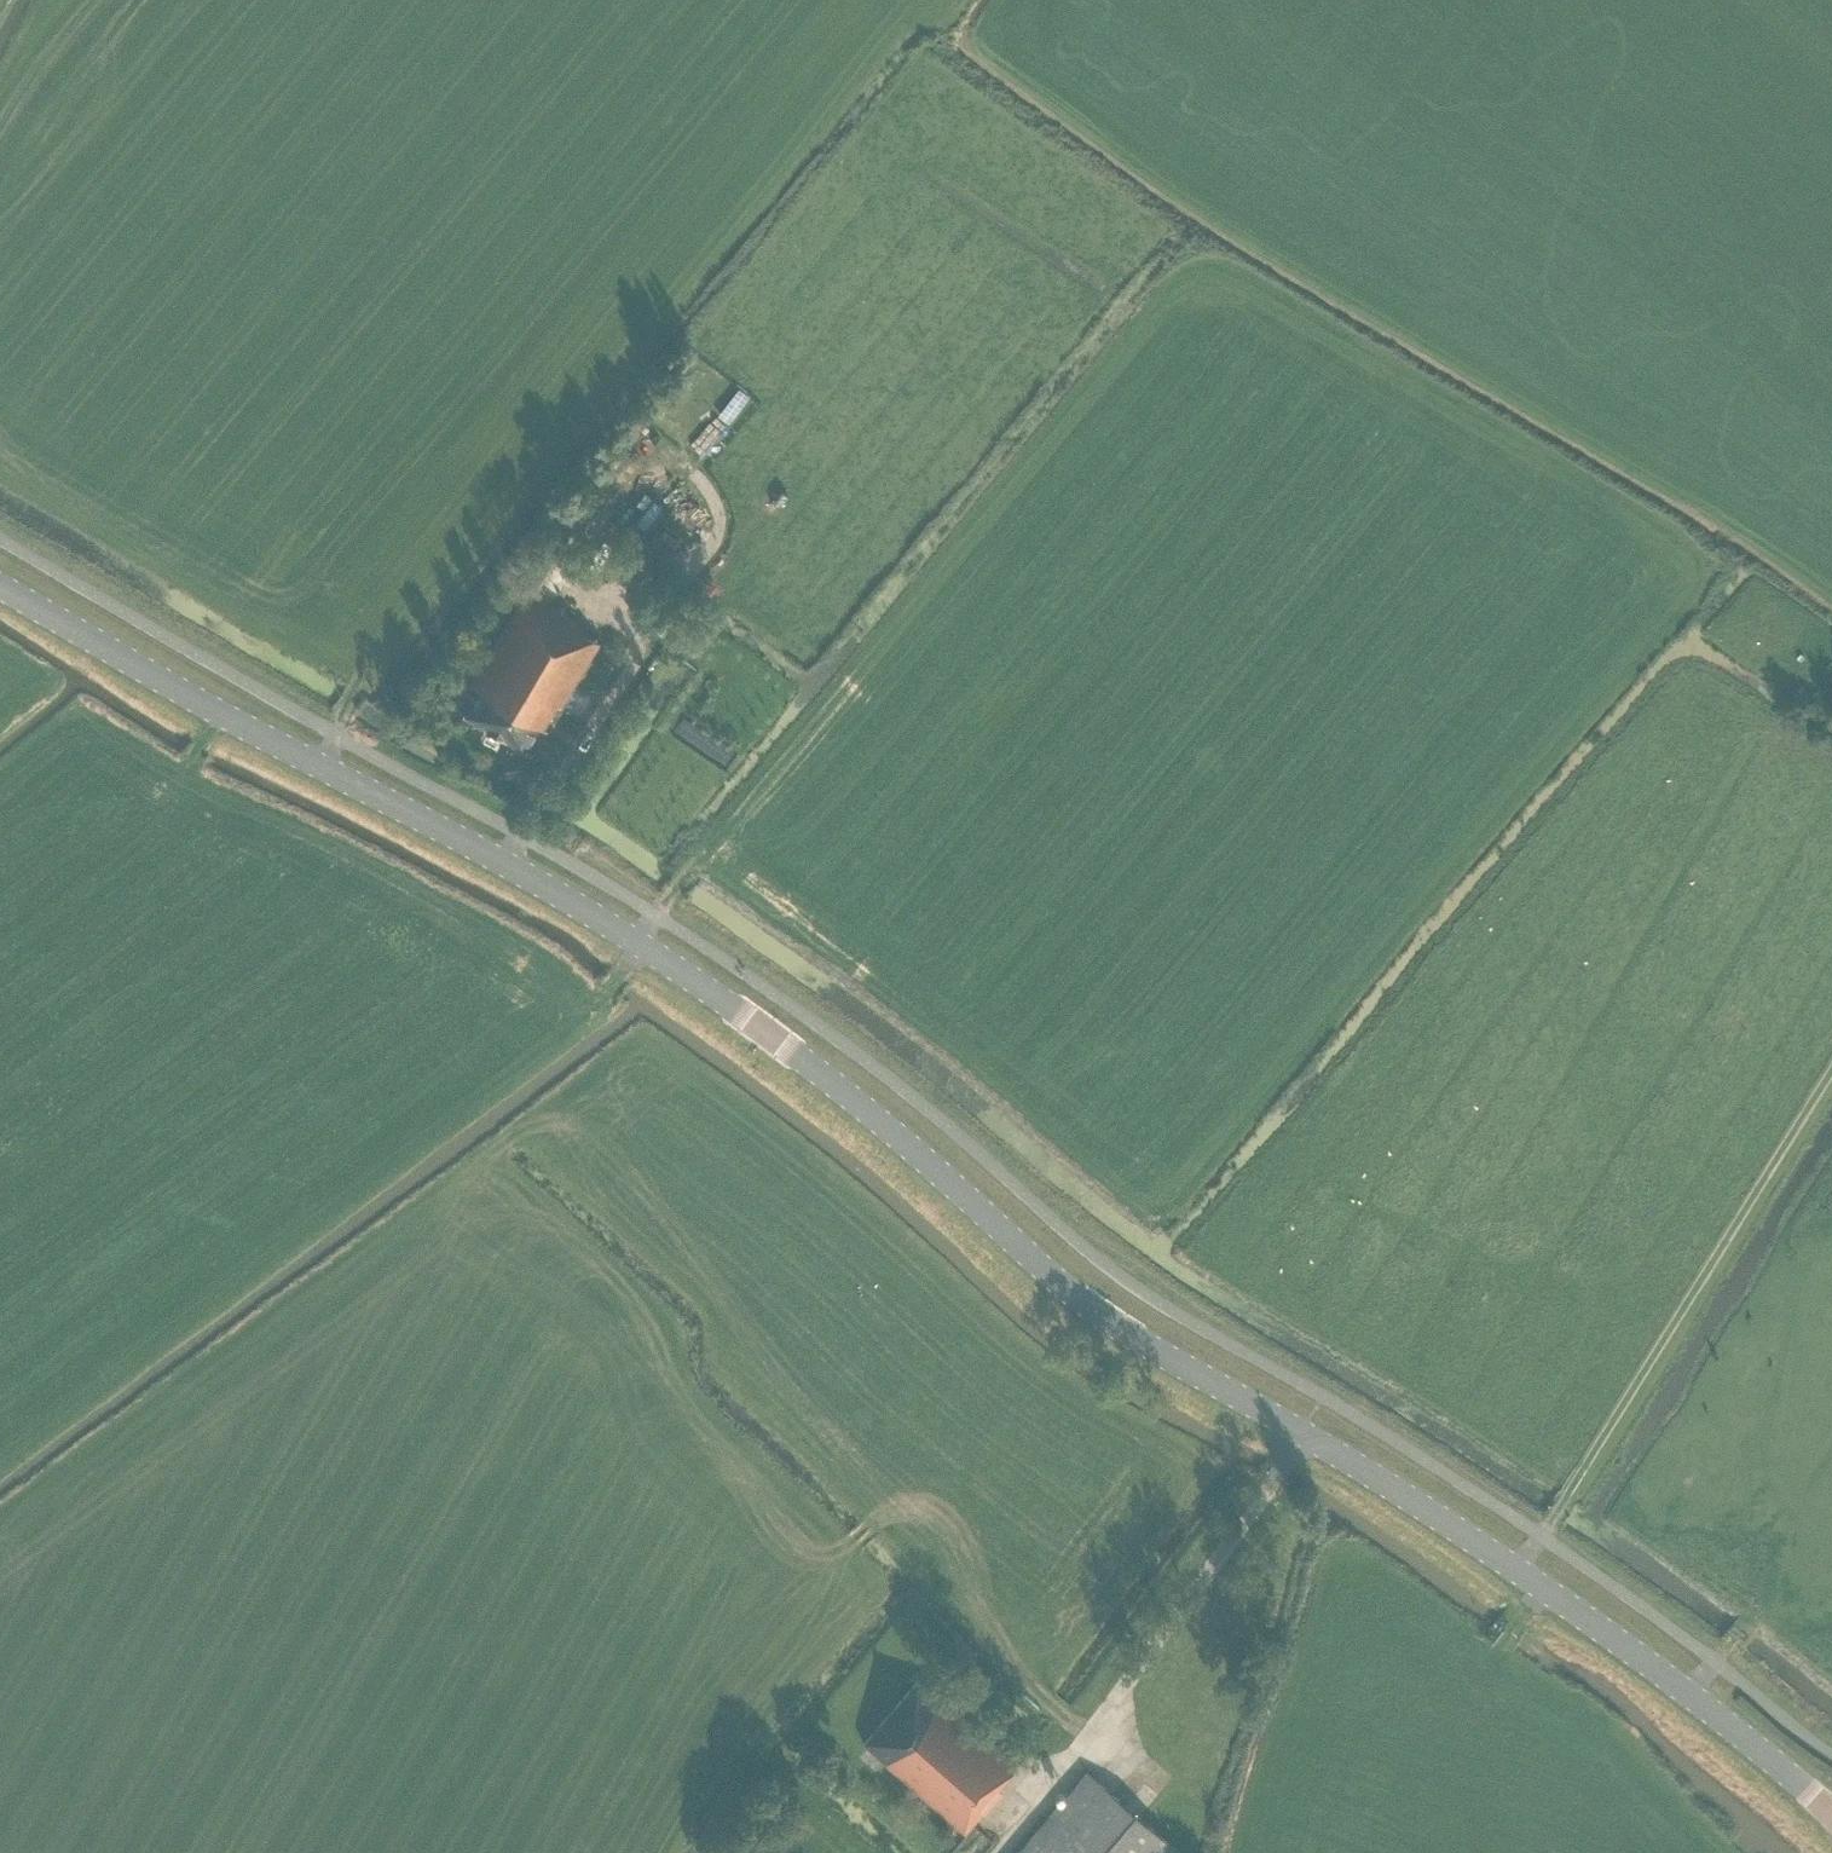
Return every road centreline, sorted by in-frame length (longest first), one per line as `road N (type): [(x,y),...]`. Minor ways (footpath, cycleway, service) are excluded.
road 1 (tertiary): [(1831,1815),(1750,1743),(1519,1570),(1086,1307),(889,1127),(660,959),(0,587)]

